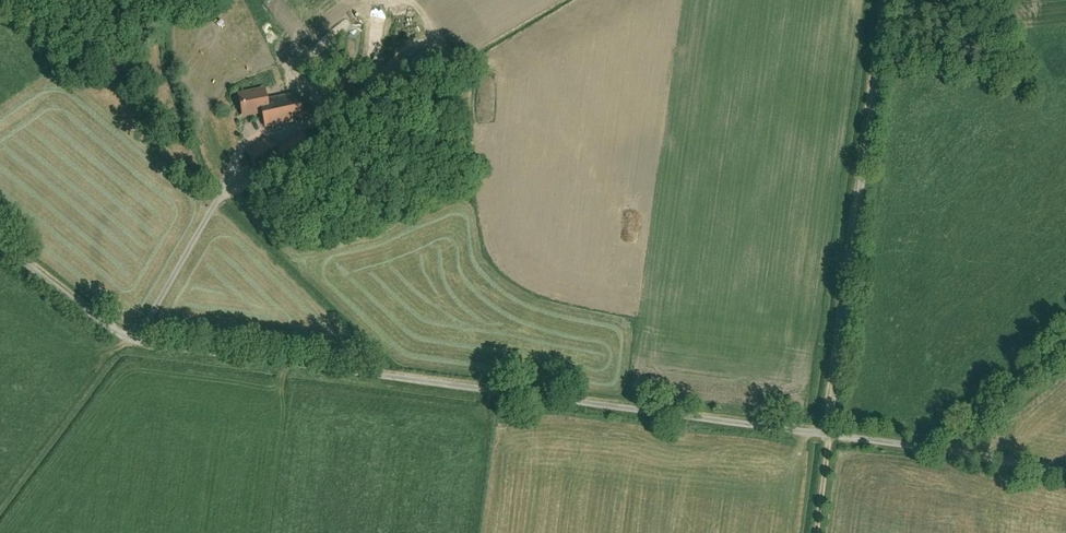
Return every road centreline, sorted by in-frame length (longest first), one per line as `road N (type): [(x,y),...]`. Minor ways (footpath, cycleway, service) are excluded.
road 1 (residential): [(0,233),(135,334),(825,437)]
road 2 (unclassified): [(825,437),(884,0)]
road 3 (residential): [(825,437),(1065,473)]
road 4 (track): [(1065,337),(924,450)]

